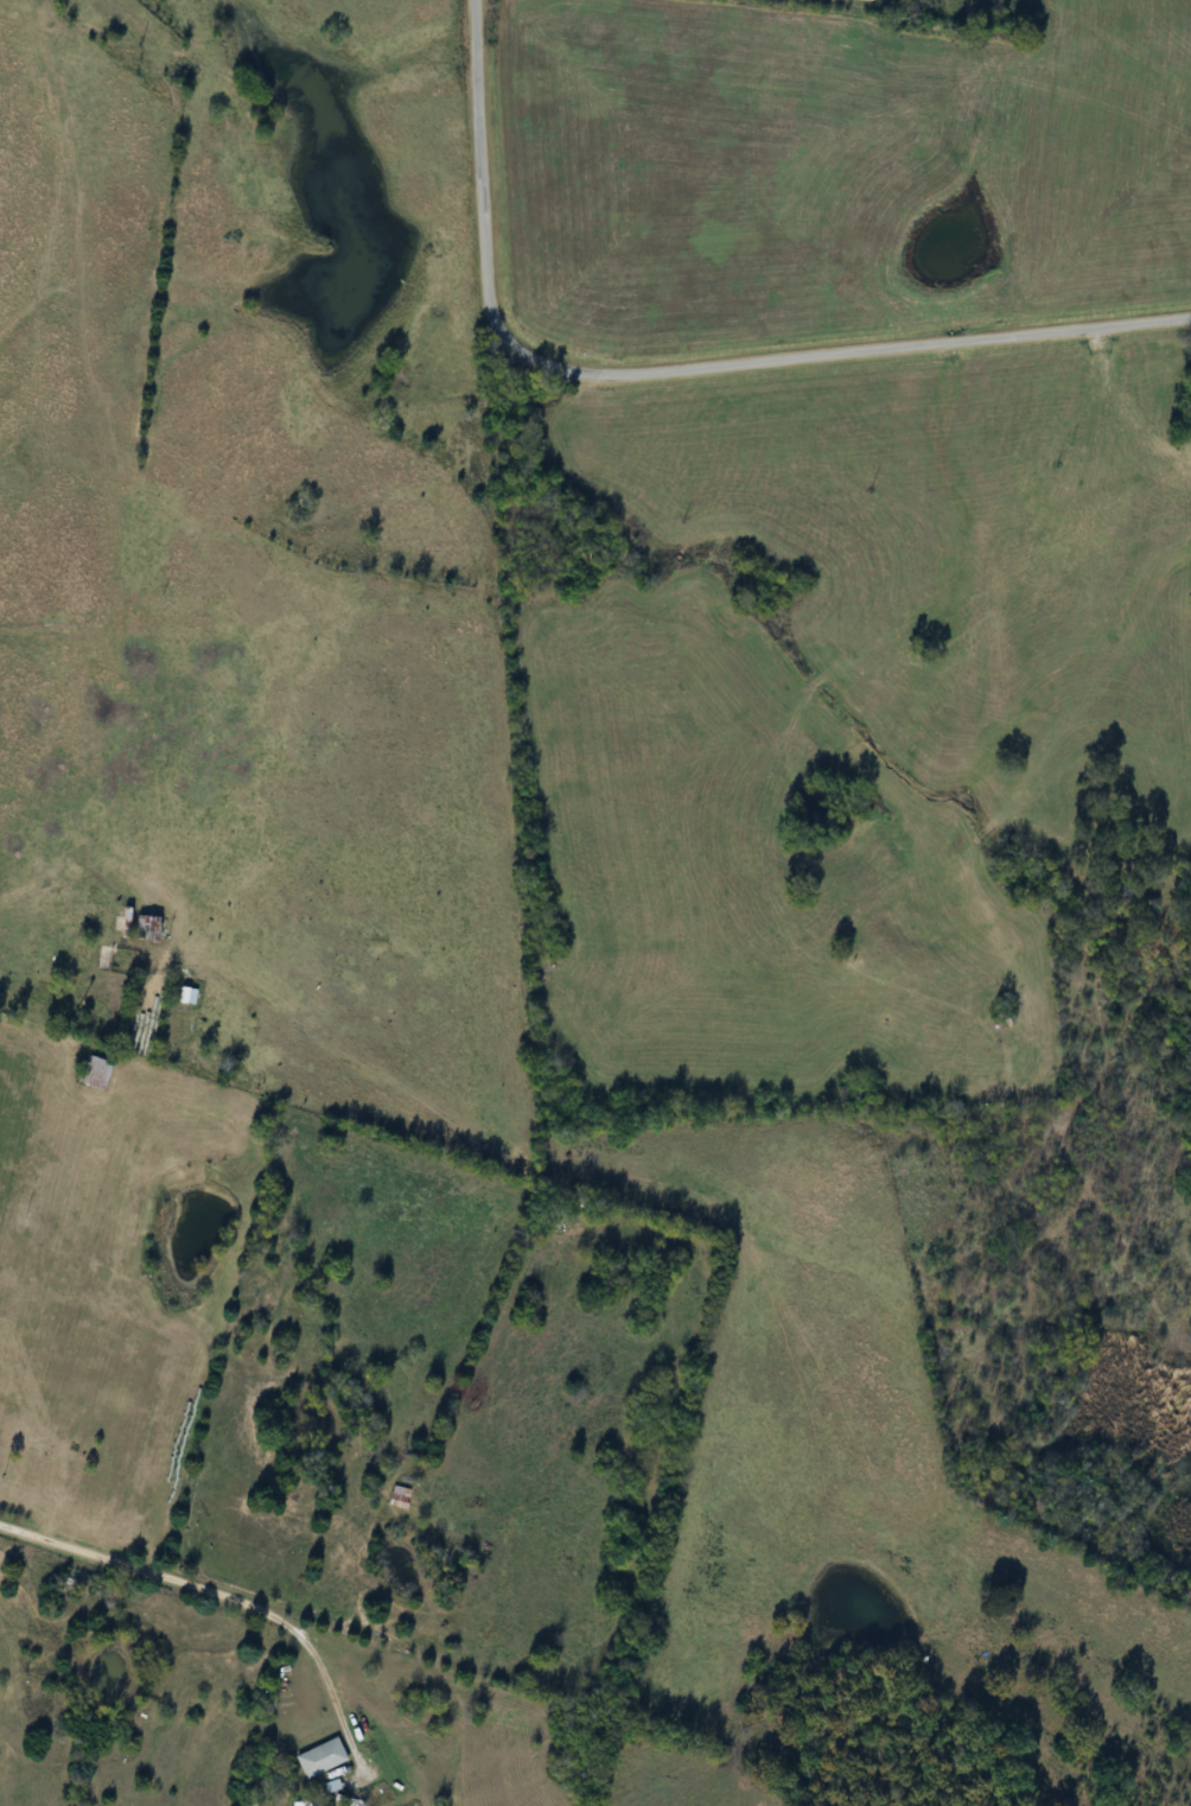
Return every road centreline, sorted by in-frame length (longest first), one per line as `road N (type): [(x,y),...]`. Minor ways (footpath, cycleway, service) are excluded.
road 1 (residential): [(472,0),(486,300),(508,346),(537,362),(579,373),(644,374),(1190,318)]

